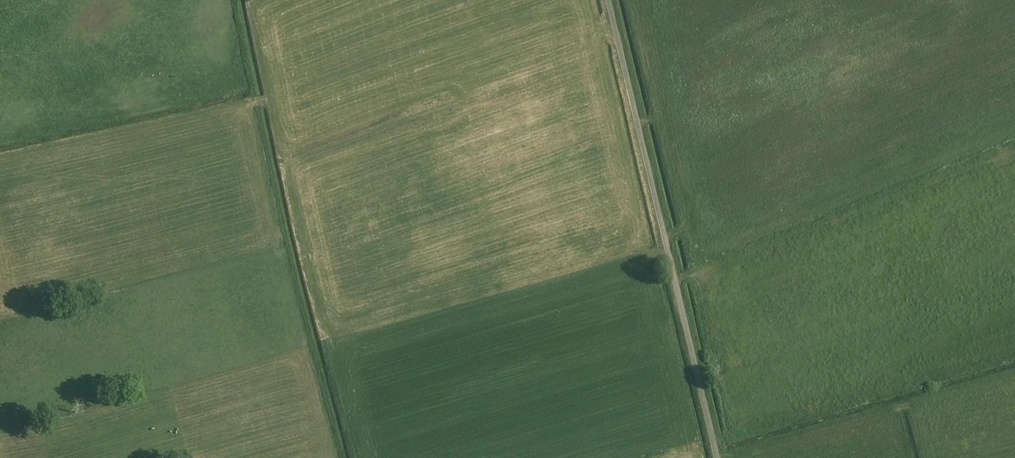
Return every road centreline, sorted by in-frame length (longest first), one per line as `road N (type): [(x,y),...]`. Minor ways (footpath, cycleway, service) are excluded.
road 1 (unclassified): [(716,457),(608,0)]

